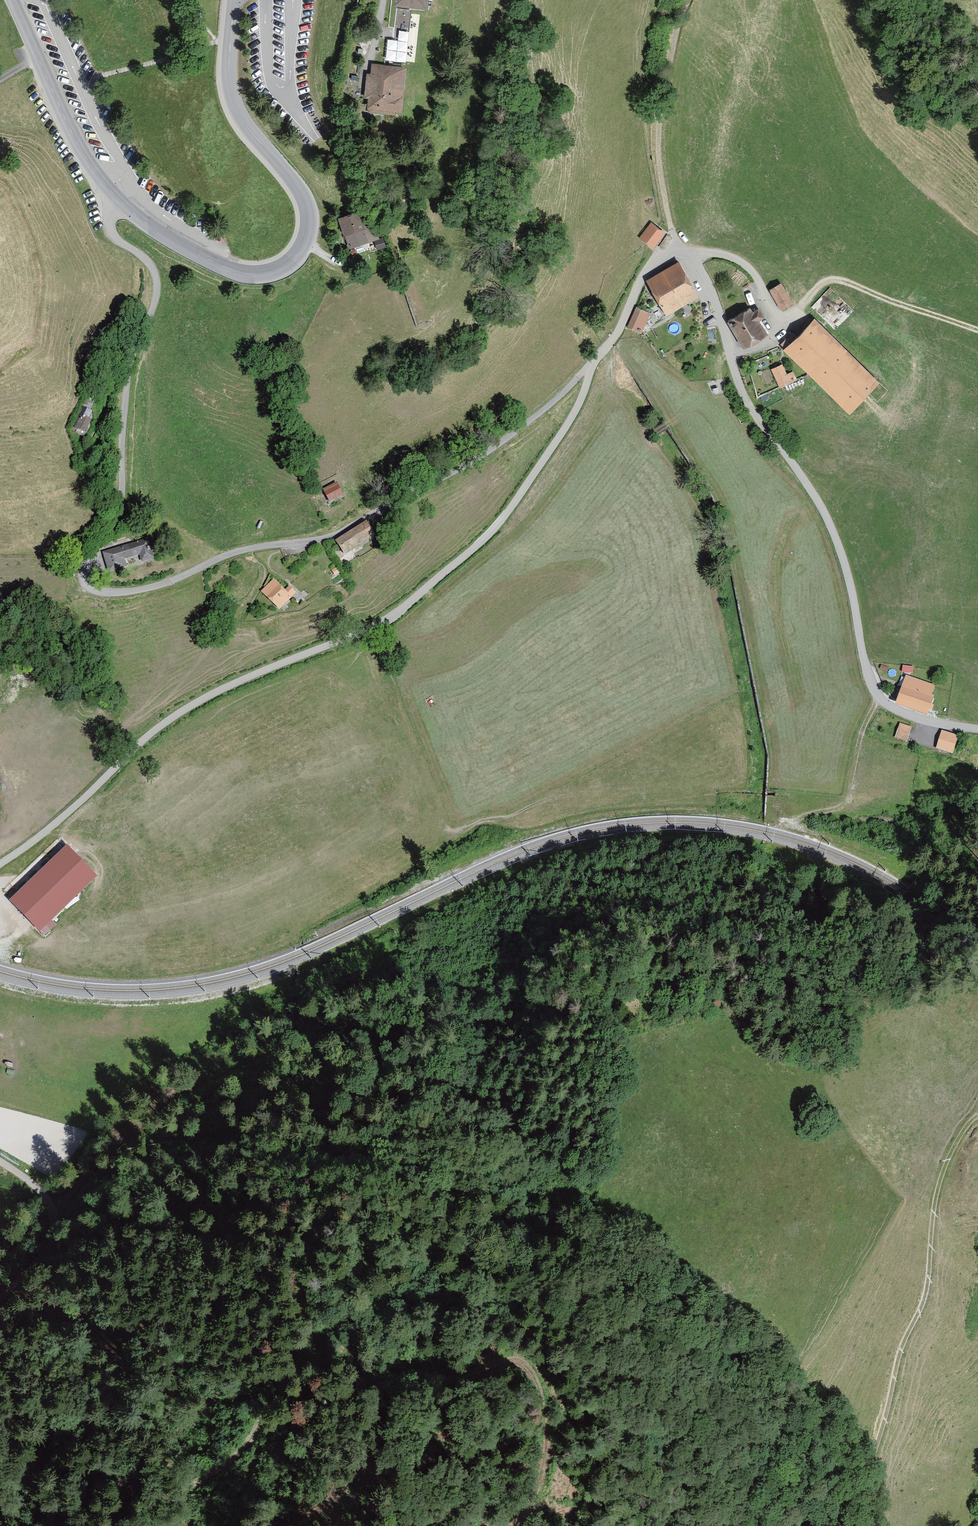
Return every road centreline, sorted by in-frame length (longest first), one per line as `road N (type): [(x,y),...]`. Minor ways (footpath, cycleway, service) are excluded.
road 1 (unclassified): [(977,729),(900,712),(876,693),(826,517),(743,393),(704,276),(689,255),(674,251),(647,272),(565,430),(476,547),(385,621),(176,715),(0,864)]
road 2 (unclassified): [(12,0),(102,182),(179,244),(260,275),(299,254),(311,216),(303,193),(233,100),(233,13)]
road 3 (track): [(113,1525),(230,1461),(303,1369),(380,1365),(463,1378),(513,1360),(537,1380),(547,1451),(529,1510),(515,1525)]
road 4 (track): [(977,1112),(944,1171),(927,1294),(898,1356),(864,1487),(862,1525)]
road 5 (track): [(977,330),(841,280),(820,286),(791,317)]
road 6 (track): [(789,824),(846,802),(862,730),(880,698)]
road 7 (track): [(30,1182),(49,1204),(52,1233),(0,1298)]

